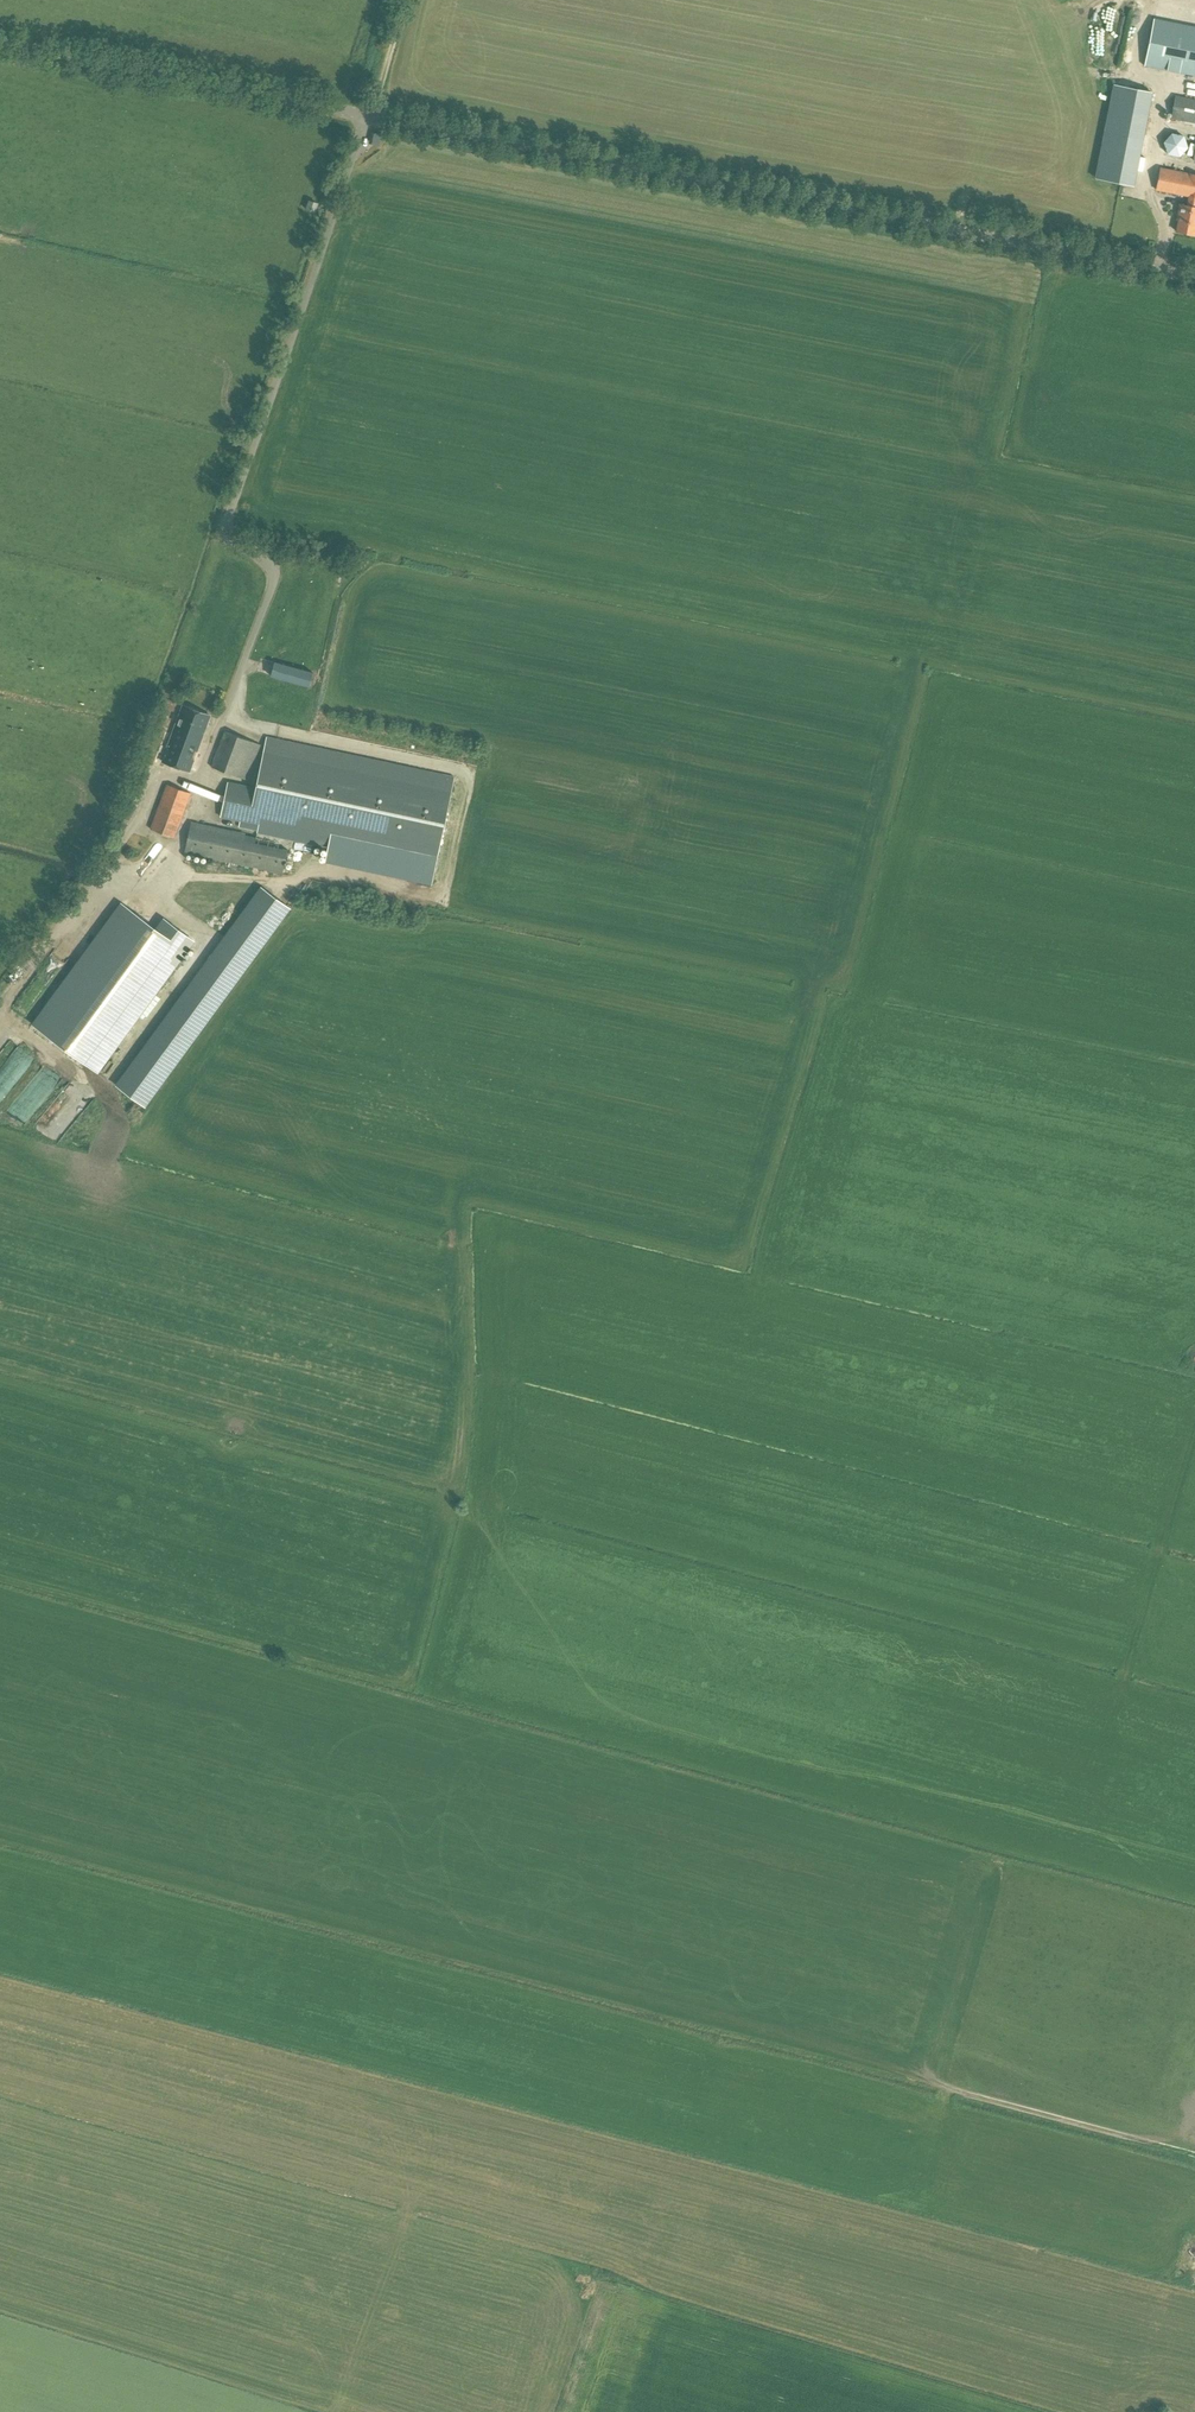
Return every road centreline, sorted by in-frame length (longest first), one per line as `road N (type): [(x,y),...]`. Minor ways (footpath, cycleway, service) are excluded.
road 1 (residential): [(1194,280),(0,46)]
road 2 (track): [(401,0),(367,117)]

